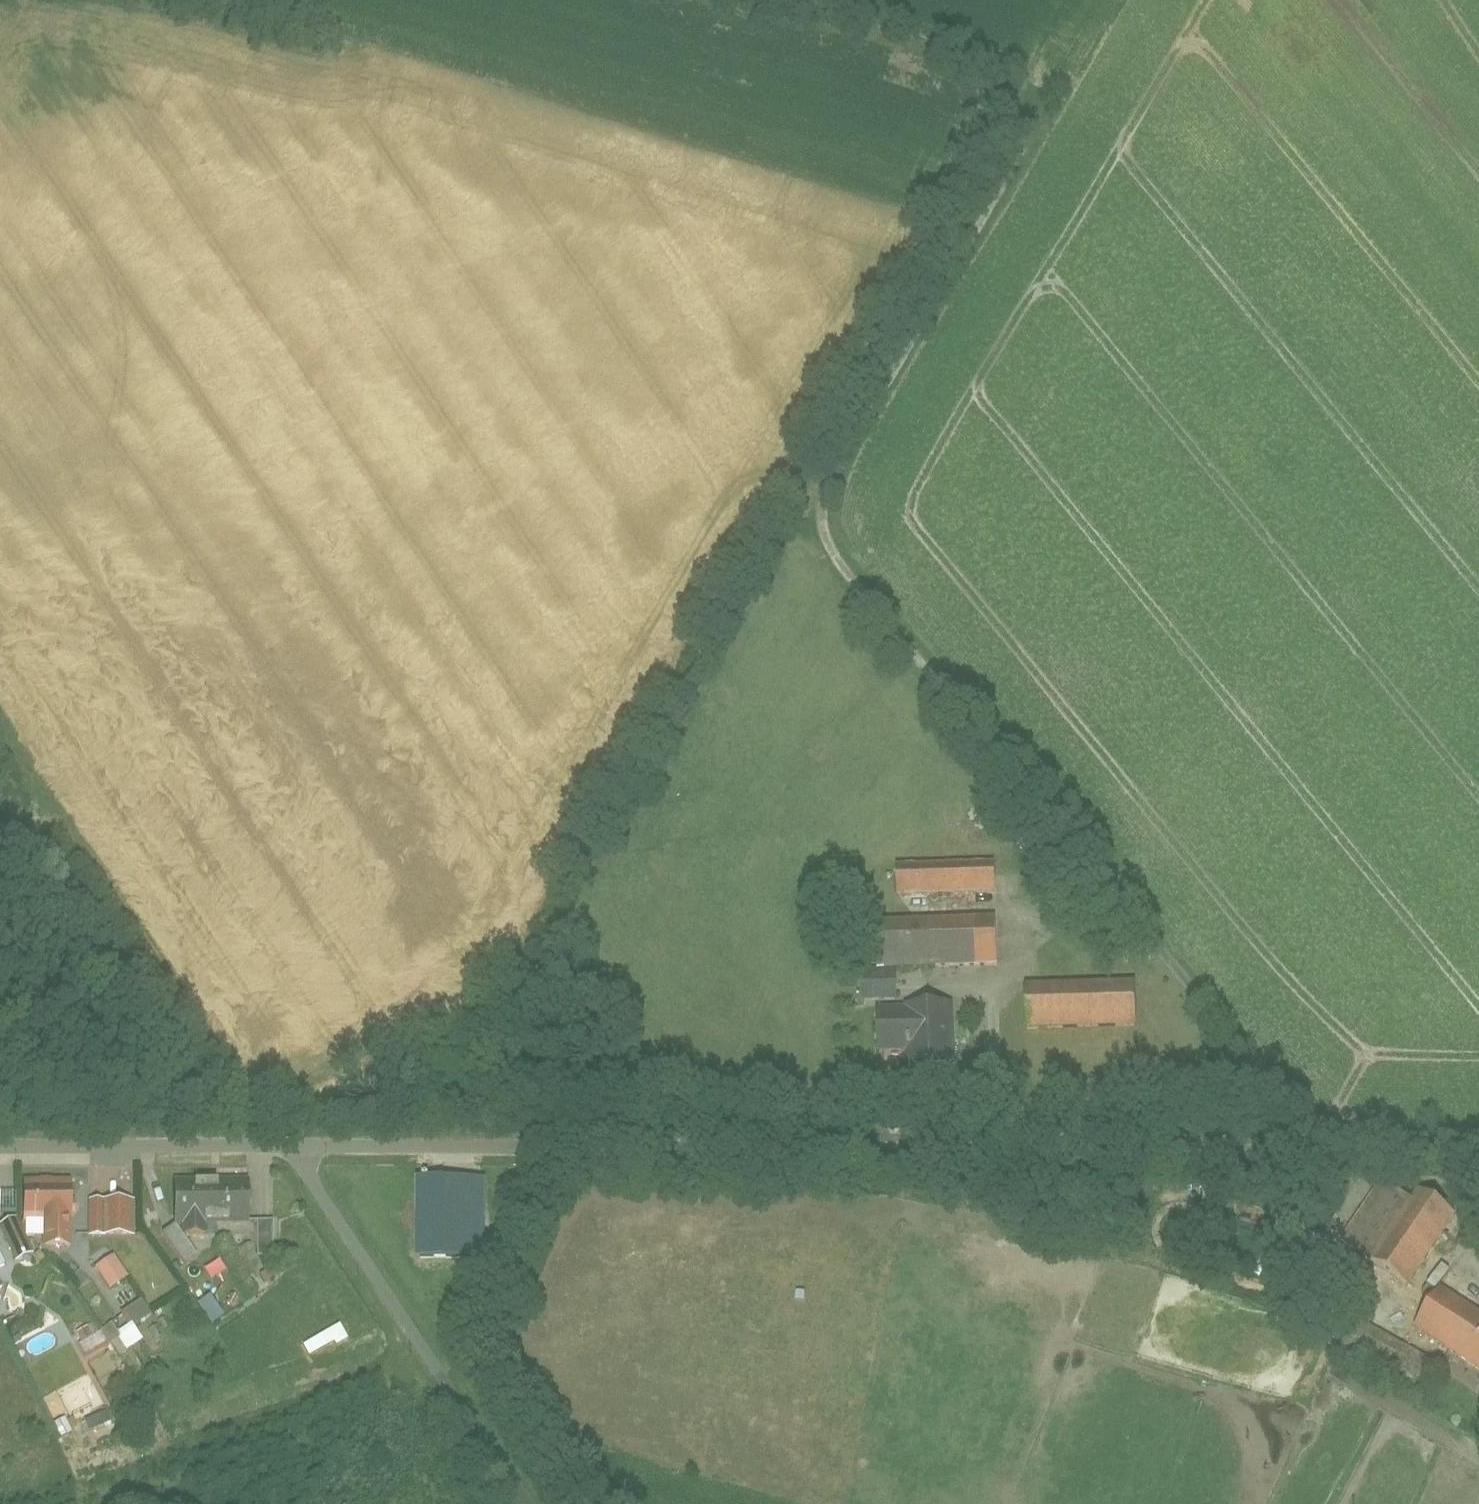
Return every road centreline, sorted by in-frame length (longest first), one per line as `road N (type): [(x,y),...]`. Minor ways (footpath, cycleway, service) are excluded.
road 1 (residential): [(1026,140),(804,509),(1334,1152)]
road 2 (residential): [(1334,1152),(296,1145)]
road 3 (residential): [(0,721),(296,1145)]
road 4 (residential): [(528,1503),(322,1199),(296,1145)]
road 5 (residential): [(296,1145),(0,1149)]
road 6 (residential): [(1478,1157),(1334,1152)]

